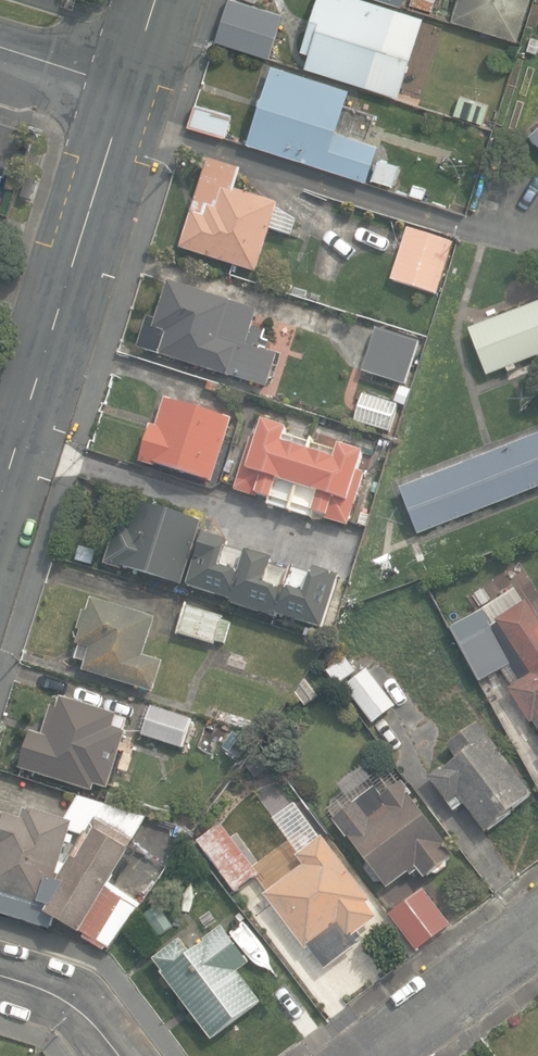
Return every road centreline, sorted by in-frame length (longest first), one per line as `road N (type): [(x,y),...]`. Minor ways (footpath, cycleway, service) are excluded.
road 1 (residential): [(0,500),(129,87)]
road 2 (residential): [(376,1055),(537,937)]
road 3 (residential): [(0,975),(77,1008),(121,1055)]
road 4 (residential): [(129,87),(0,46)]

